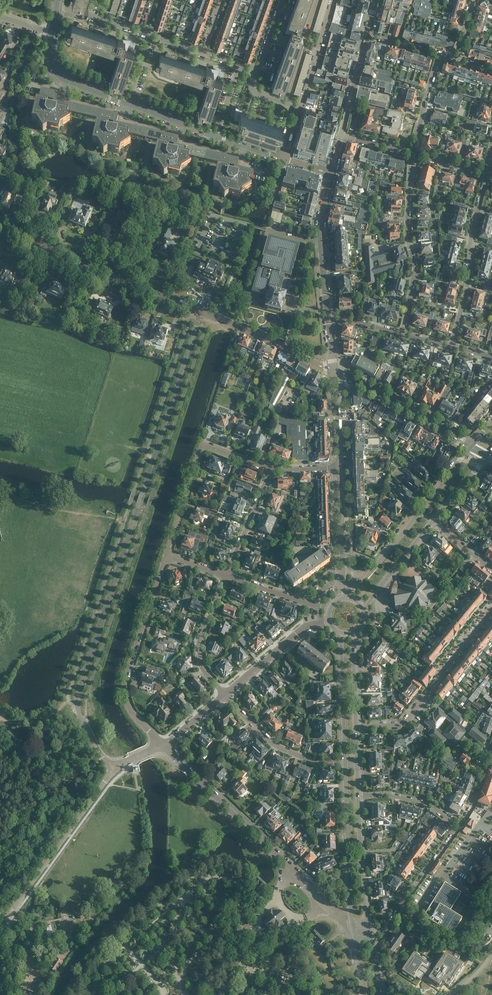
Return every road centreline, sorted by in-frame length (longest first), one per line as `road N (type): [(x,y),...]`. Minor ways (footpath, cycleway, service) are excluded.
road 1 (unclassified): [(114,771),(80,719),(78,690),(201,313)]
road 2 (tertiary): [(281,158),(67,82),(52,65),(53,34)]
road 3 (secondary): [(201,313),(0,227)]
road 4 (residential): [(164,744),(129,708),(124,685),(167,553)]
road 5 (residential): [(312,891),(164,744)]
road 6 (unclassified): [(114,771),(0,924)]
road 7 (residential): [(167,553),(202,445),(272,470)]
road 8 (residential): [(491,617),(408,719),(356,725)]
road 9 (residential): [(403,333),(415,274),(412,154)]
road 10 (residential): [(453,346),(486,173)]
road 11 (tertiary): [(473,448),(372,570)]
road 12 (secondary): [(473,448),(335,374)]
road 13 (secondary): [(335,374),(201,313)]
road 14 (residential): [(346,765),(287,751),(225,694)]
road 15 (tertiary): [(328,315),(321,219),(331,174)]
road 16 (residential): [(460,827),(388,925),(369,932)]
road 17 (tertiary): [(369,932),(359,796)]
road 18 (residential): [(225,694),(205,666),(201,644),(228,574)]
road 19 (tertiary): [(341,636),(346,765)]
road 20 (residential): [(225,694),(300,632),(328,625)]

